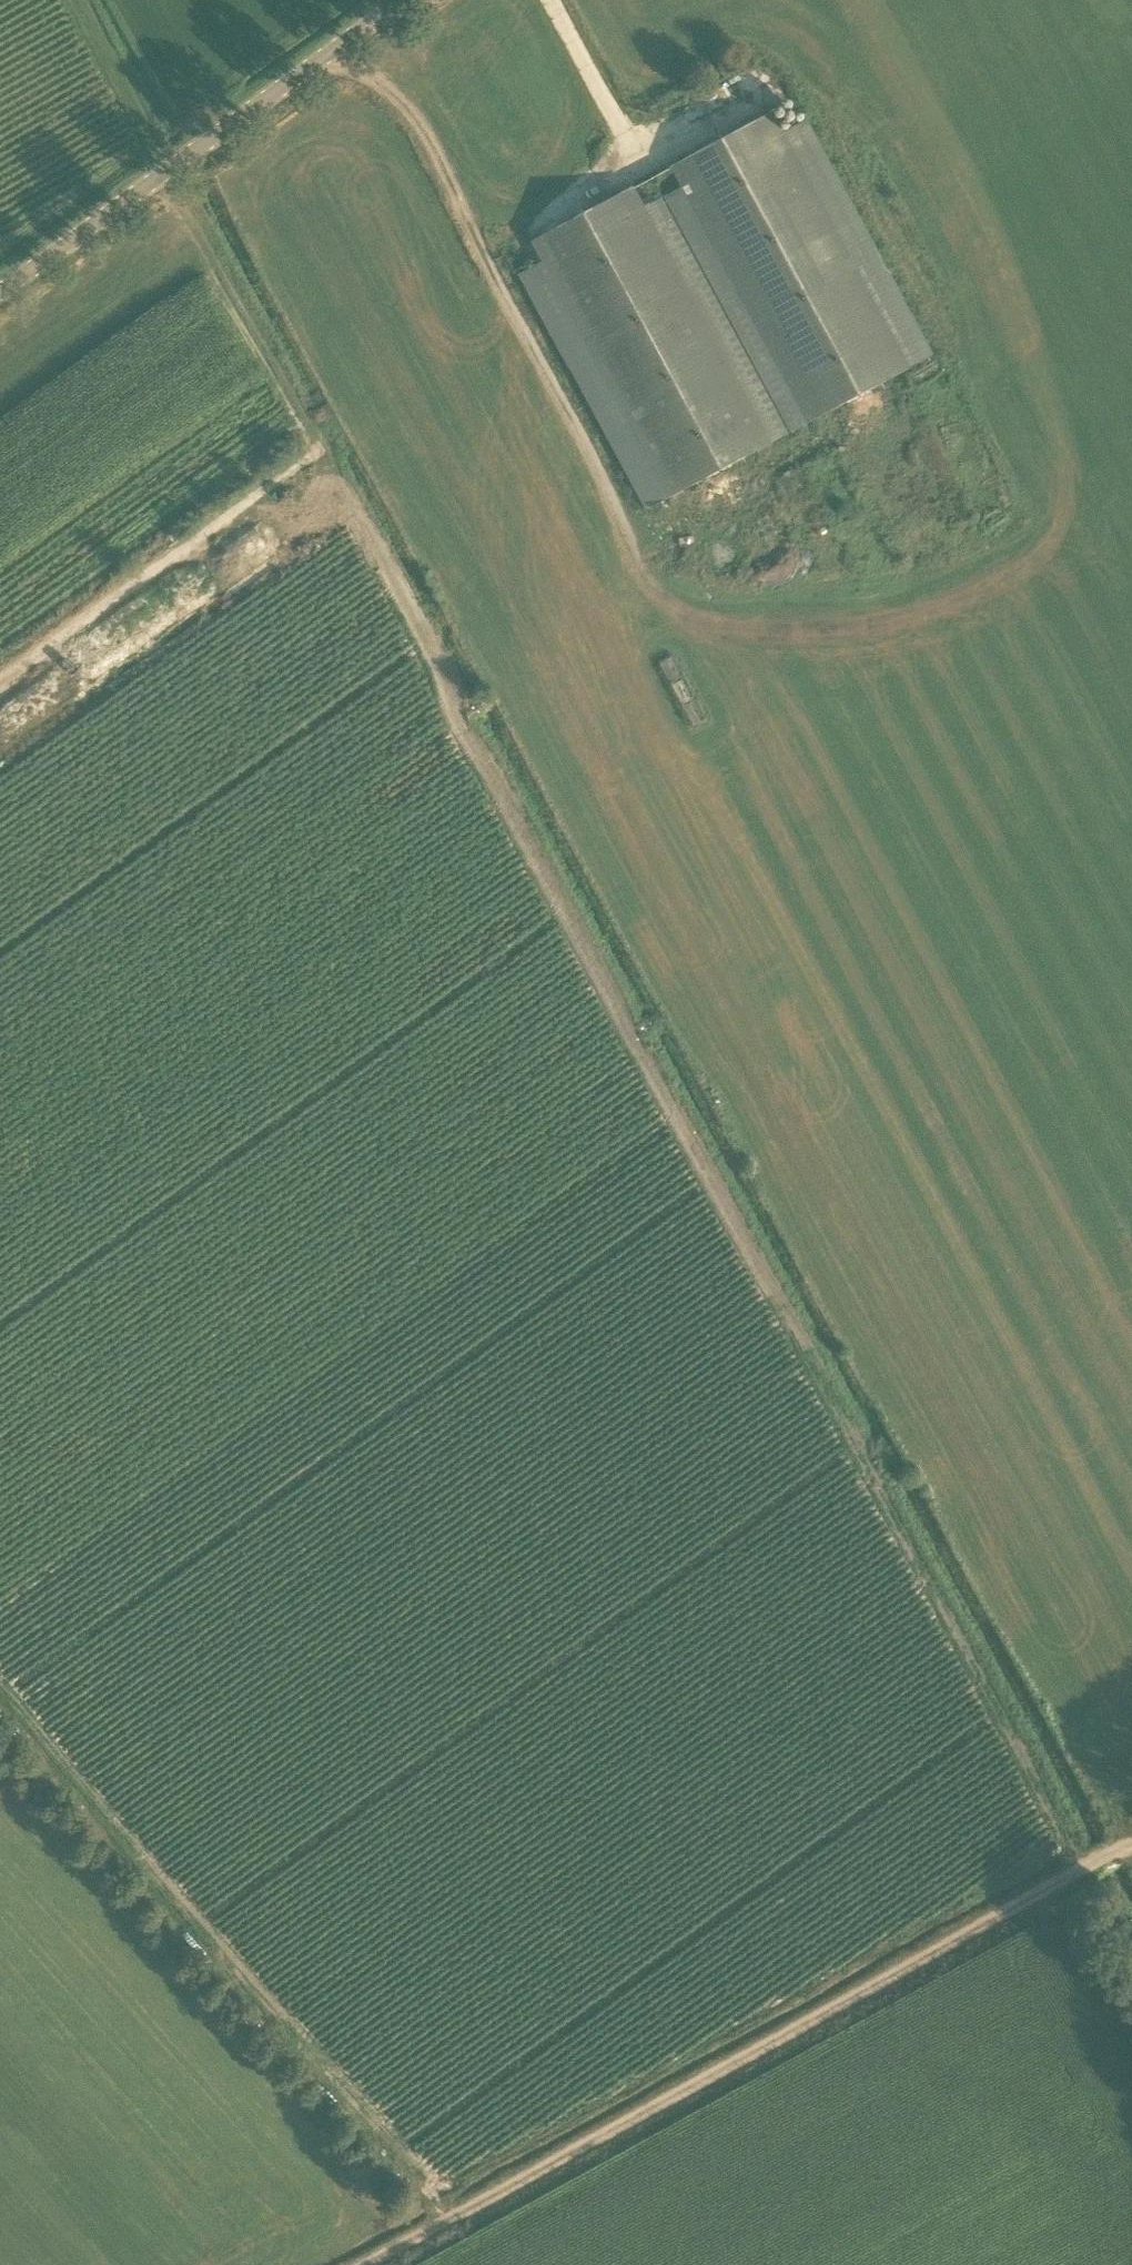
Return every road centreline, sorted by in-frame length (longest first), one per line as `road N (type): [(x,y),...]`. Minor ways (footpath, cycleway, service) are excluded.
road 1 (unclassified): [(363,2264),(1112,1855)]
road 2 (unclassified): [(0,306),(415,0)]

